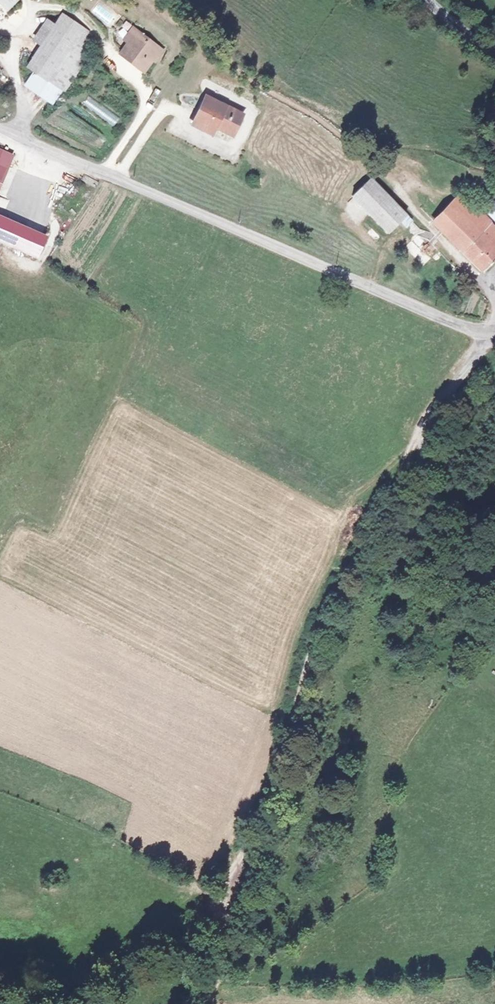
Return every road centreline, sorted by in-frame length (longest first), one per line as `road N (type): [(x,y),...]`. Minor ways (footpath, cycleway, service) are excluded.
road 1 (unclassified): [(482,335),(437,396),(302,665),(220,898)]
road 2 (tertiary): [(0,127),(482,335)]
road 3 (track): [(55,1003),(145,969),(220,898)]

